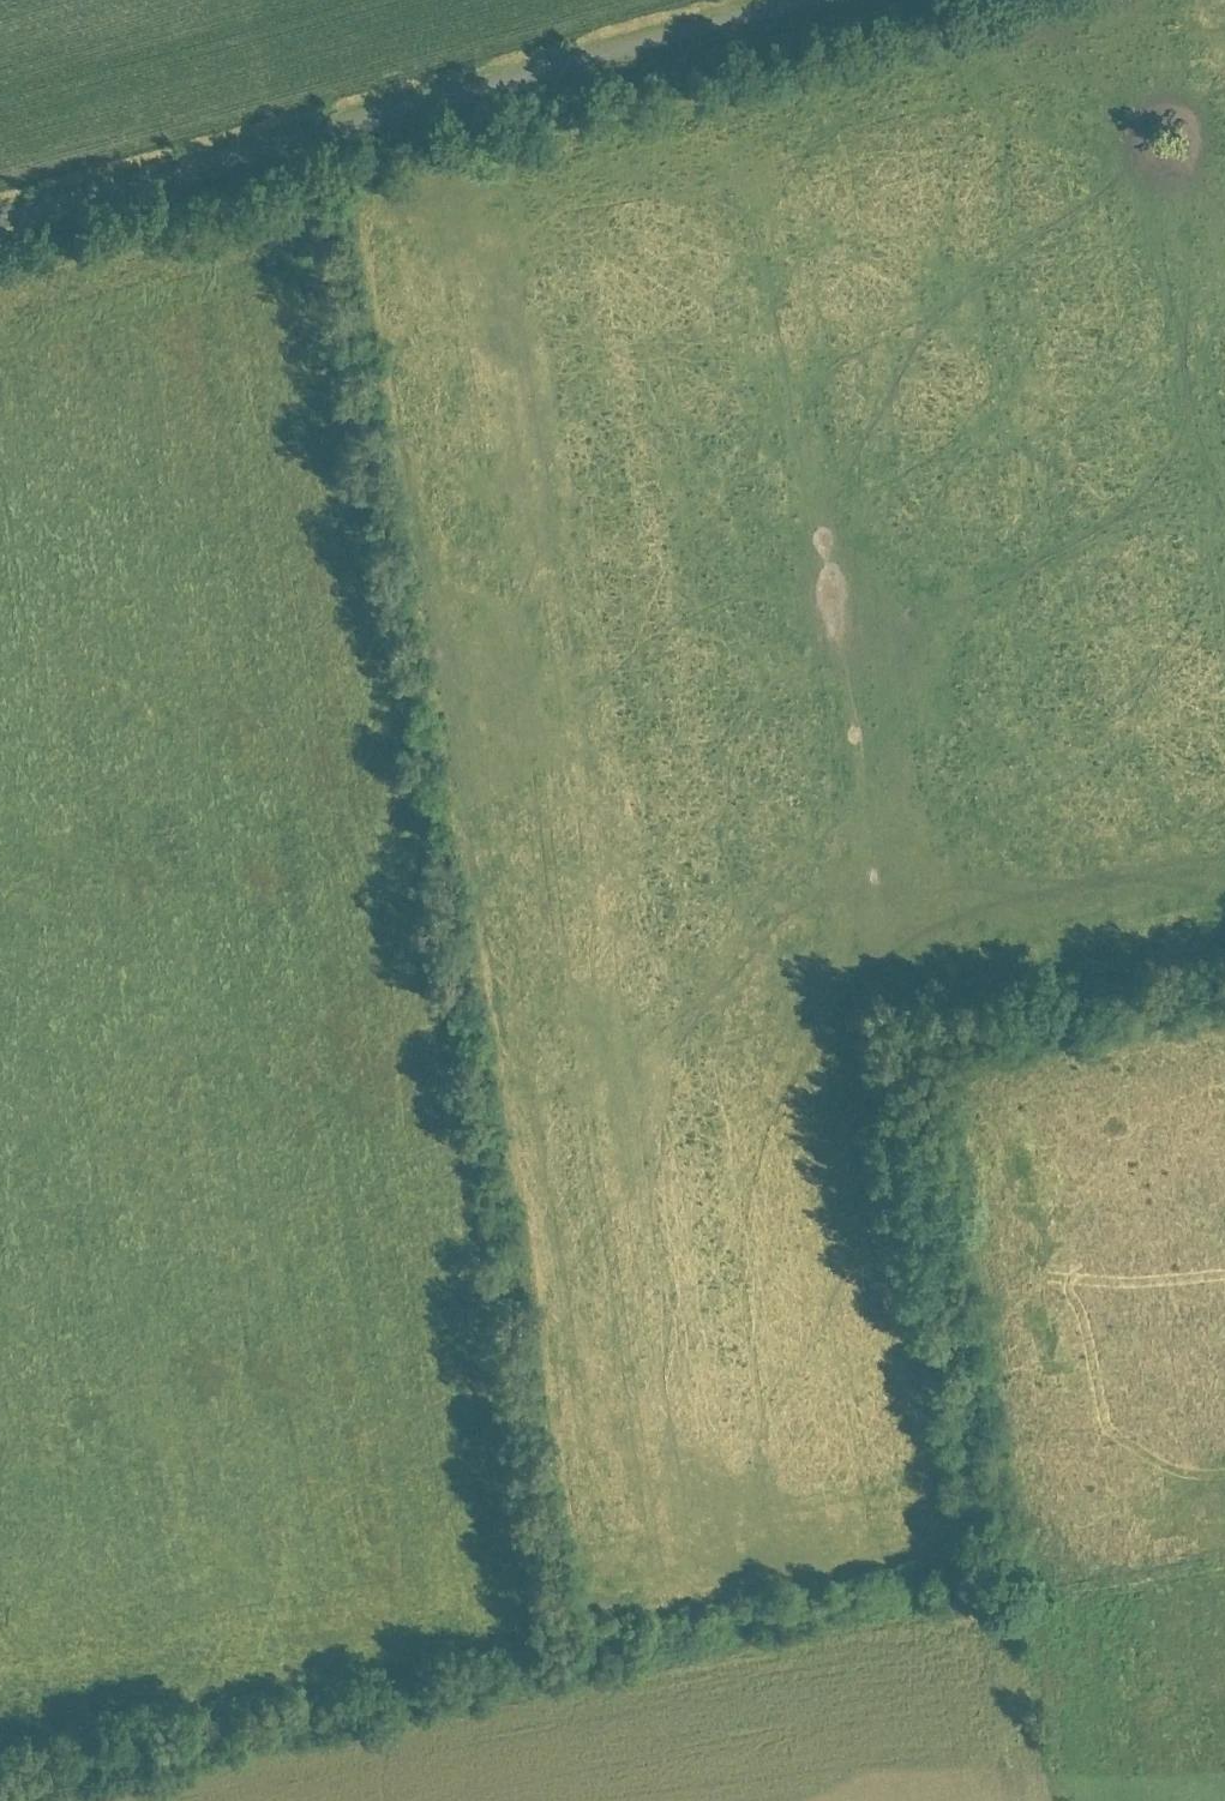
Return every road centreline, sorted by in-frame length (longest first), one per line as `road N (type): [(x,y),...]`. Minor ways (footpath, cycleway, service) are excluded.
road 1 (residential): [(0,212),(785,0)]

